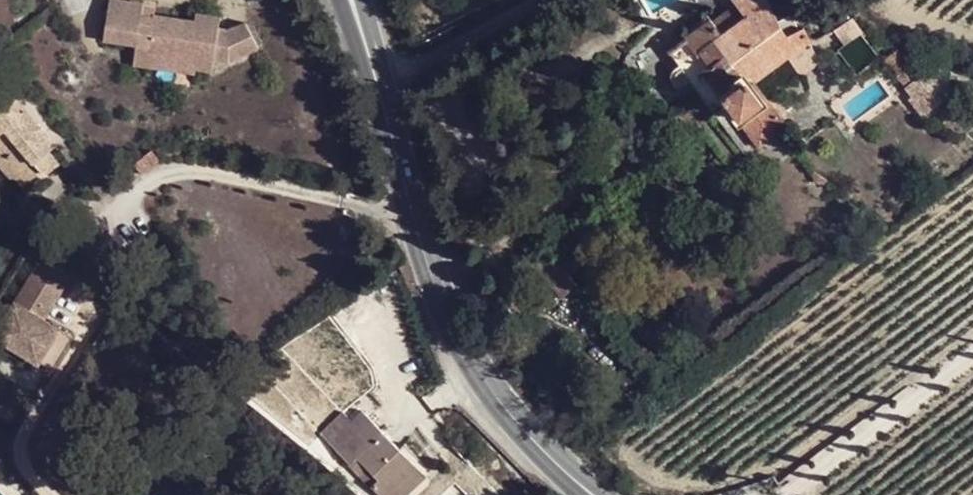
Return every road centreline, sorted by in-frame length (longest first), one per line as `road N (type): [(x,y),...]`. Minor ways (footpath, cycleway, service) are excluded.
road 1 (primary): [(534,438),(490,388),(443,302),(350,0)]

